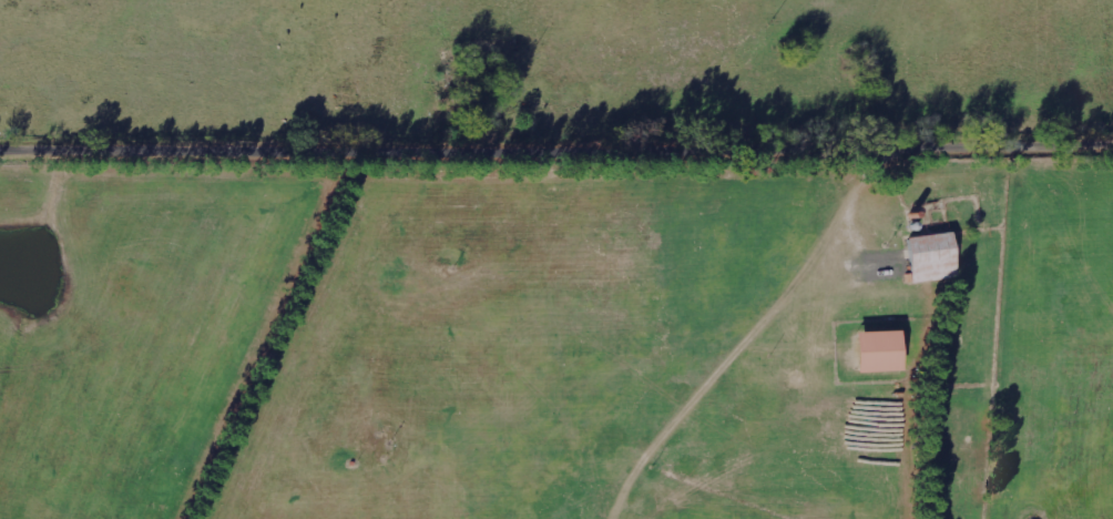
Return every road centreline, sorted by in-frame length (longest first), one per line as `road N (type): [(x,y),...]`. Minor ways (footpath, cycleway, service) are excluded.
road 1 (residential): [(1112,146),(594,156),(0,152)]

